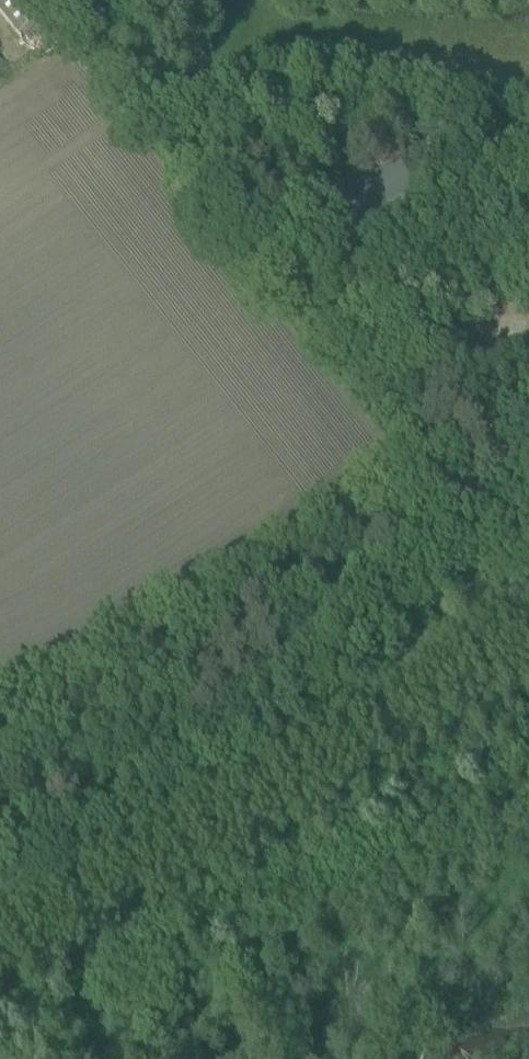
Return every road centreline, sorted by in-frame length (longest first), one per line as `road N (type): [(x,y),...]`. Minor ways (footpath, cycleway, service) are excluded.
road 1 (track): [(528,140),(412,110),(307,100)]
road 2 (unclassified): [(307,100),(208,96),(134,0)]

